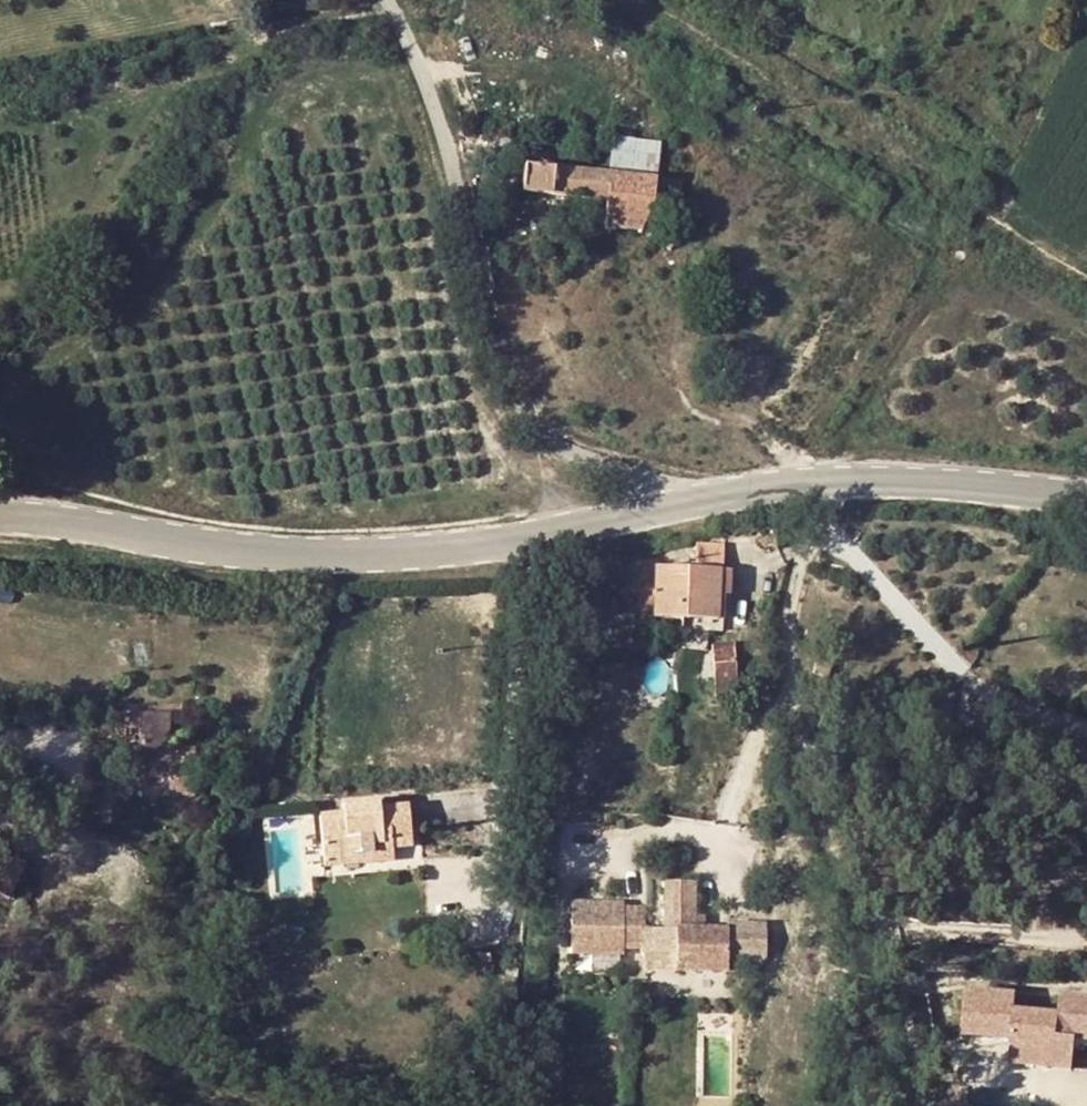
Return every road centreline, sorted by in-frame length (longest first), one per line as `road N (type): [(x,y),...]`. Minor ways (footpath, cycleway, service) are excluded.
road 1 (tertiary): [(0,516),(248,550),(420,554),(659,506)]
road 2 (residential): [(388,0),(464,189),(506,379),(529,418),(556,443),(650,481),(659,506)]
road 3 (residential): [(822,481),(787,639),(792,695),(826,836),(886,929),(899,981)]
road 4 (tertiary): [(822,481),(879,477),(1086,498)]
road 5 (tertiary): [(659,506),(822,481)]

